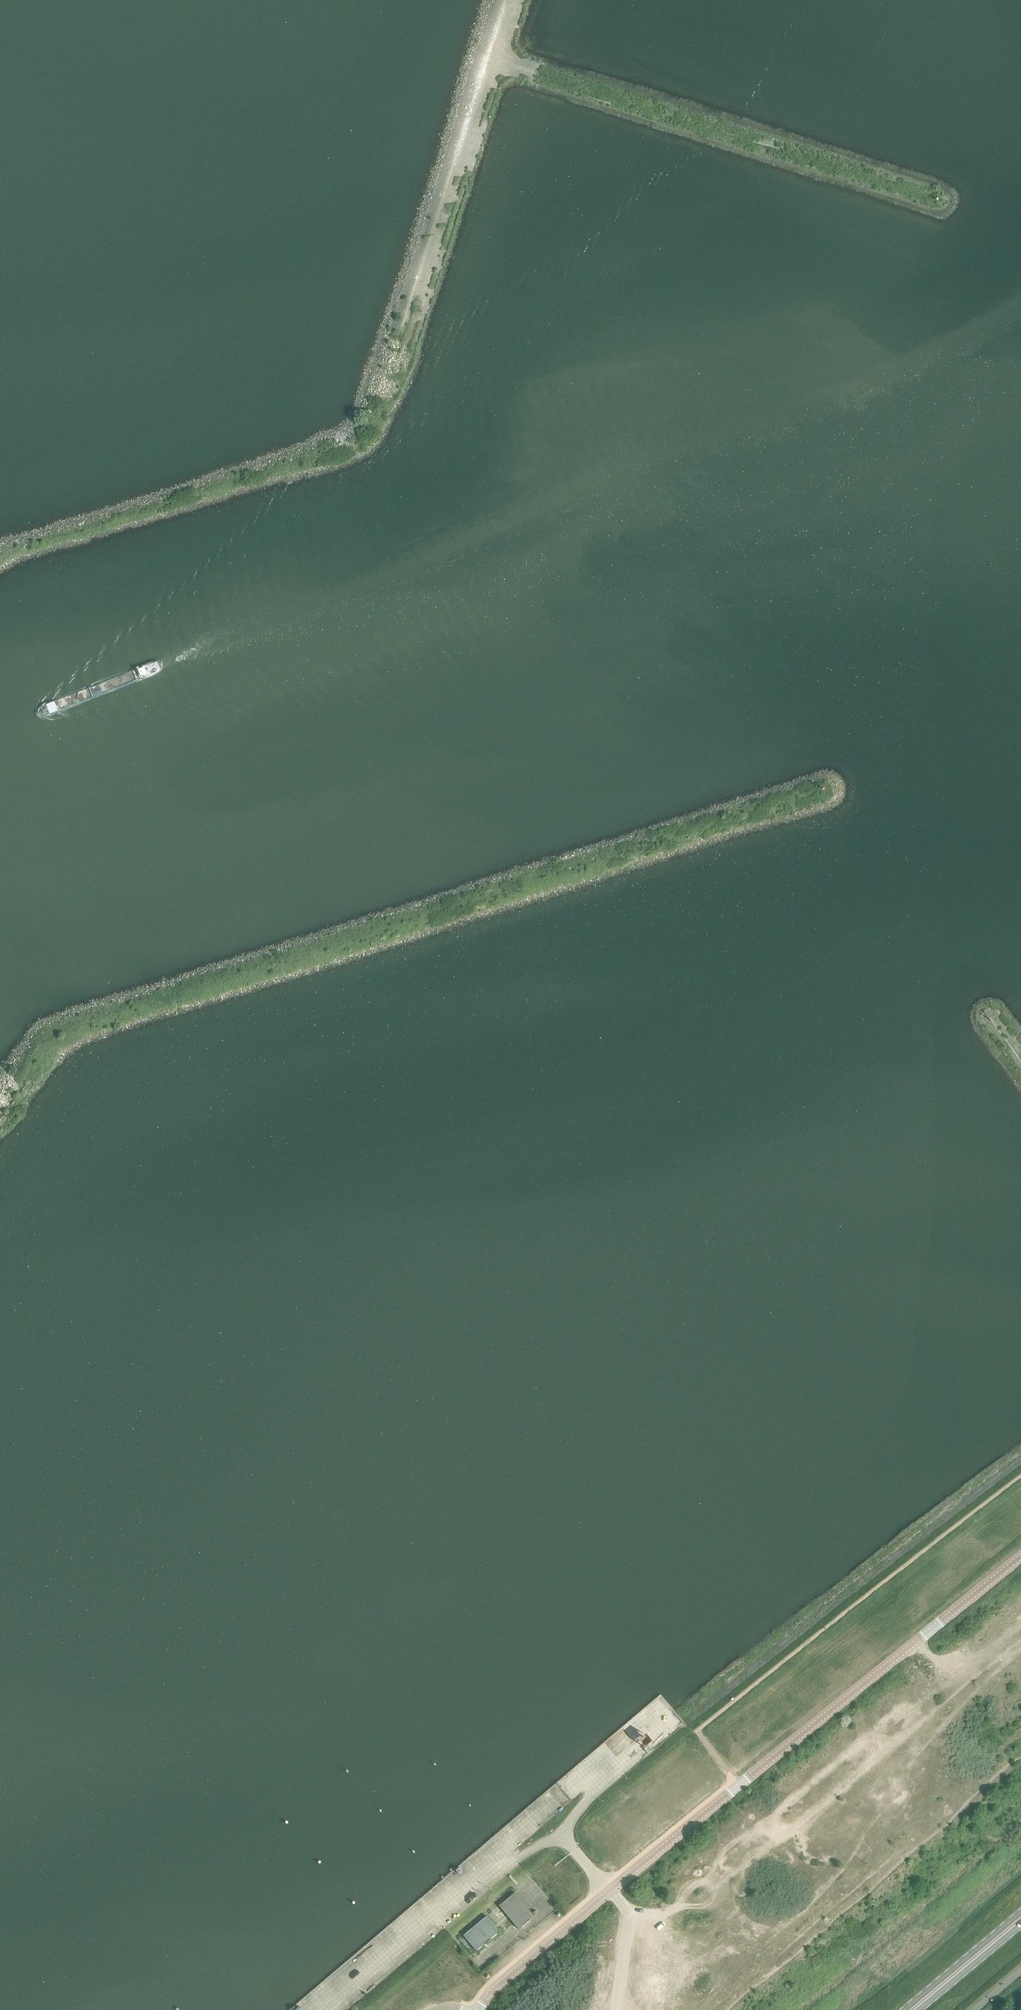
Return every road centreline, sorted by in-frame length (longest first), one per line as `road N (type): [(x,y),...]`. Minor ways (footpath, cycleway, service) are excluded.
road 1 (tertiary): [(478,2009),(566,1927),(1020,1556)]
road 2 (secondary): [(1020,1913),(904,2009)]
road 3 (secondary): [(919,2009),(1020,1925)]

